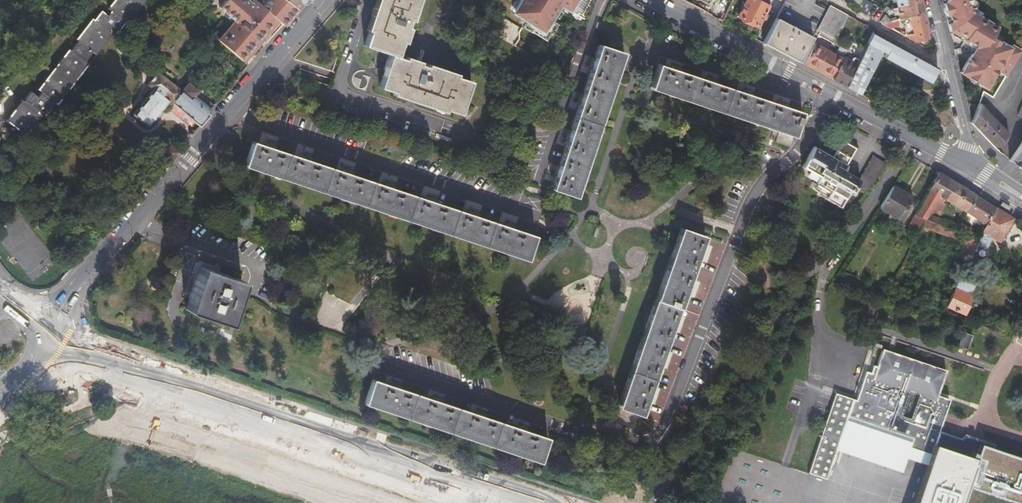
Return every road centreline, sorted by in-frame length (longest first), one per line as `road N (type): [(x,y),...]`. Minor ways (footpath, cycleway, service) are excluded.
road 1 (secondary): [(565,502),(43,338)]
road 2 (secondary): [(34,369),(154,390),(488,502)]
road 3 (tertiary): [(69,297),(323,0)]
road 4 (residential): [(909,140),(651,0)]
road 5 (residential): [(969,169),(930,0)]
road 6 (residential): [(909,140),(829,262)]
road 7 (track): [(944,61),(831,0)]

